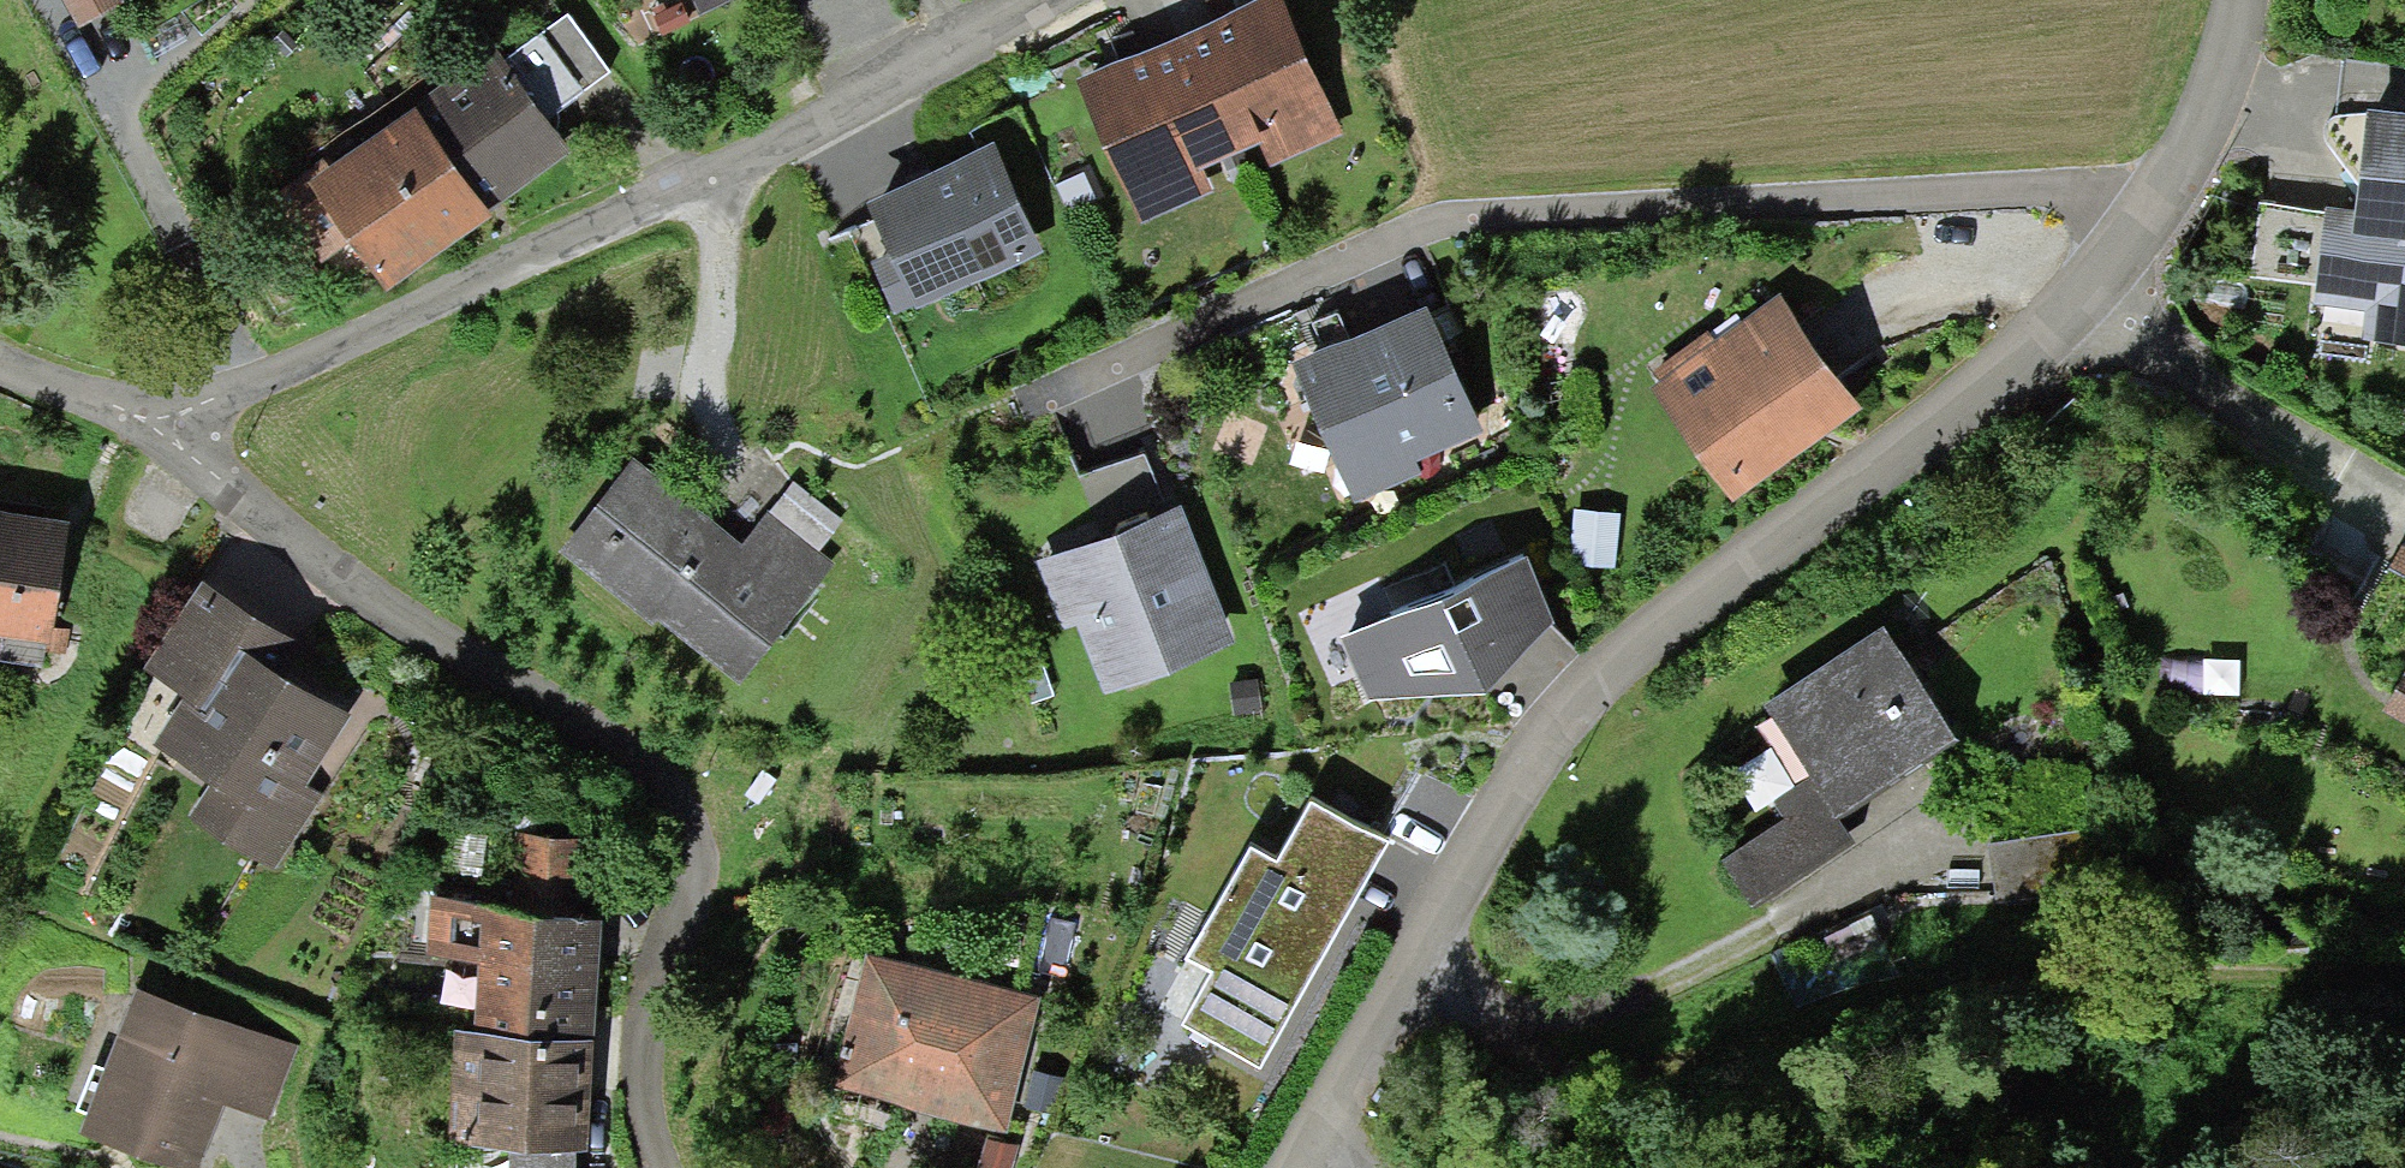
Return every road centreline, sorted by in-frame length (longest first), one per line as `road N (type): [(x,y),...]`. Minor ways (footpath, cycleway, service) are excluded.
road 1 (residential): [(2150,230),(2092,309),(1943,399),(1624,634),(1465,800),(1284,1167)]
road 2 (residential): [(2150,230),(2063,195),(1440,220),(1025,401)]
road 3 (track): [(2404,977),(1993,977),(1665,1032),(1424,1107),(1303,1129)]
road 4 (residential): [(167,430),(1074,0)]
road 5 (unclassified): [(167,430),(422,631),(662,783),(672,844),(668,932),(643,1031),(636,1132),(649,1167)]
road 6 (residential): [(2227,0),(2219,50),(2150,230)]
road 7 (unclassified): [(0,363),(167,430)]

